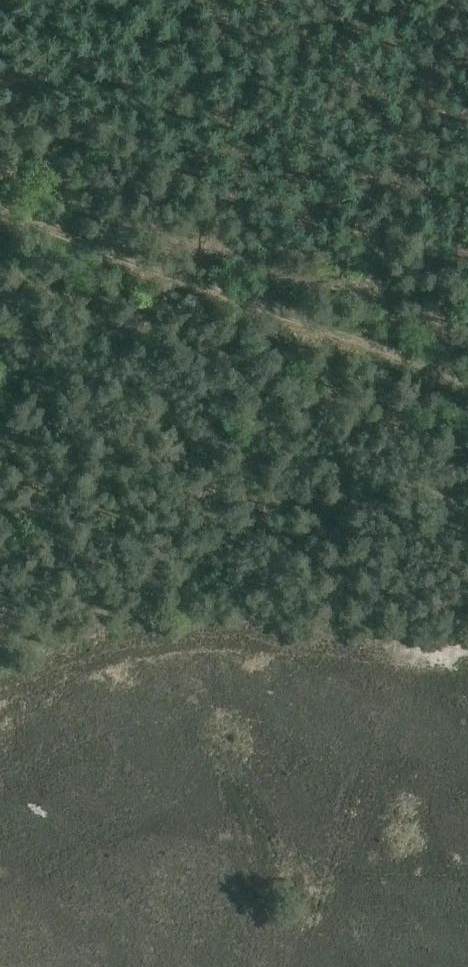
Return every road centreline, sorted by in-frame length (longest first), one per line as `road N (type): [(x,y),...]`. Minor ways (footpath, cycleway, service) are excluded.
road 1 (track): [(0,210),(467,381)]

